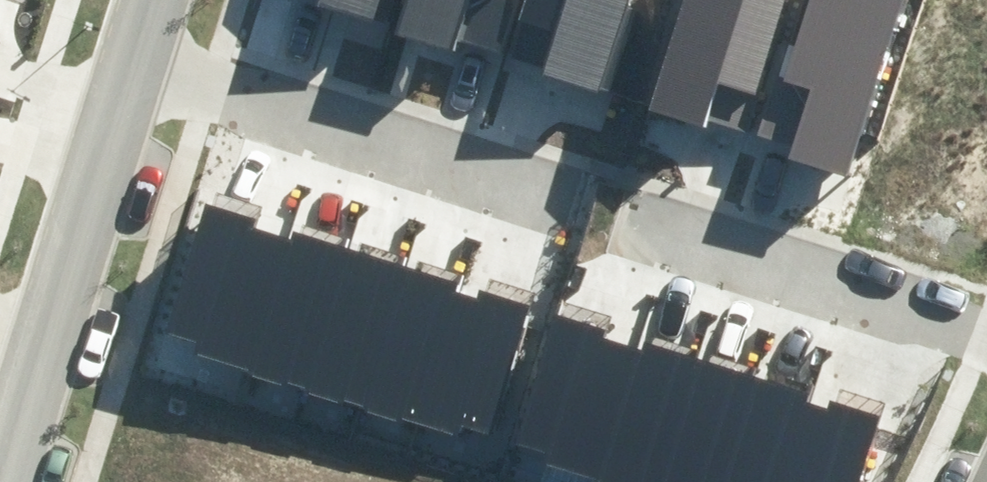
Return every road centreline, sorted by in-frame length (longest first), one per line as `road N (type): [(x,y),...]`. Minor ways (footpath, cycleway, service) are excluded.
road 1 (residential): [(135,53),(986,321)]
road 2 (residential): [(135,53),(1,481)]

